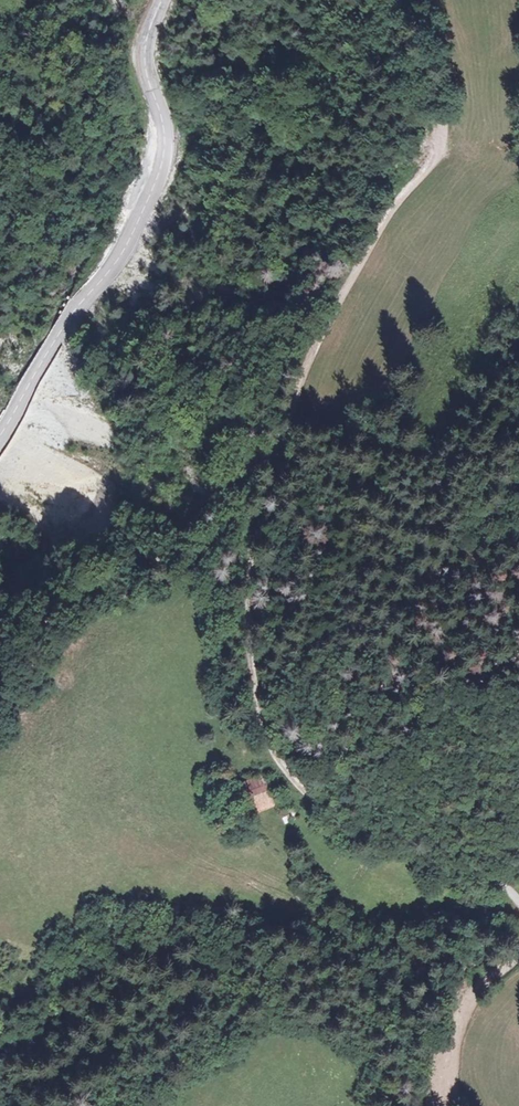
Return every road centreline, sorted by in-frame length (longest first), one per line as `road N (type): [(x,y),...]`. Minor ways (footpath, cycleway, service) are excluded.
road 1 (track): [(413,0),(443,112),(439,149),(354,275),(305,371),(270,475)]
road 2 (tertiary): [(167,0),(147,57),(161,135),(146,204),(125,253),(48,352),(0,446)]
road 3 (track): [(270,475),(248,566),(250,664),(267,747),(317,803),(385,850),(416,856)]
road 4 (track): [(270,475),(452,532),(479,525),(518,487)]
road 5 (track): [(518,954),(467,1012),(449,1058),(448,1105)]
road 6 (track): [(270,475),(216,506),(182,592)]

